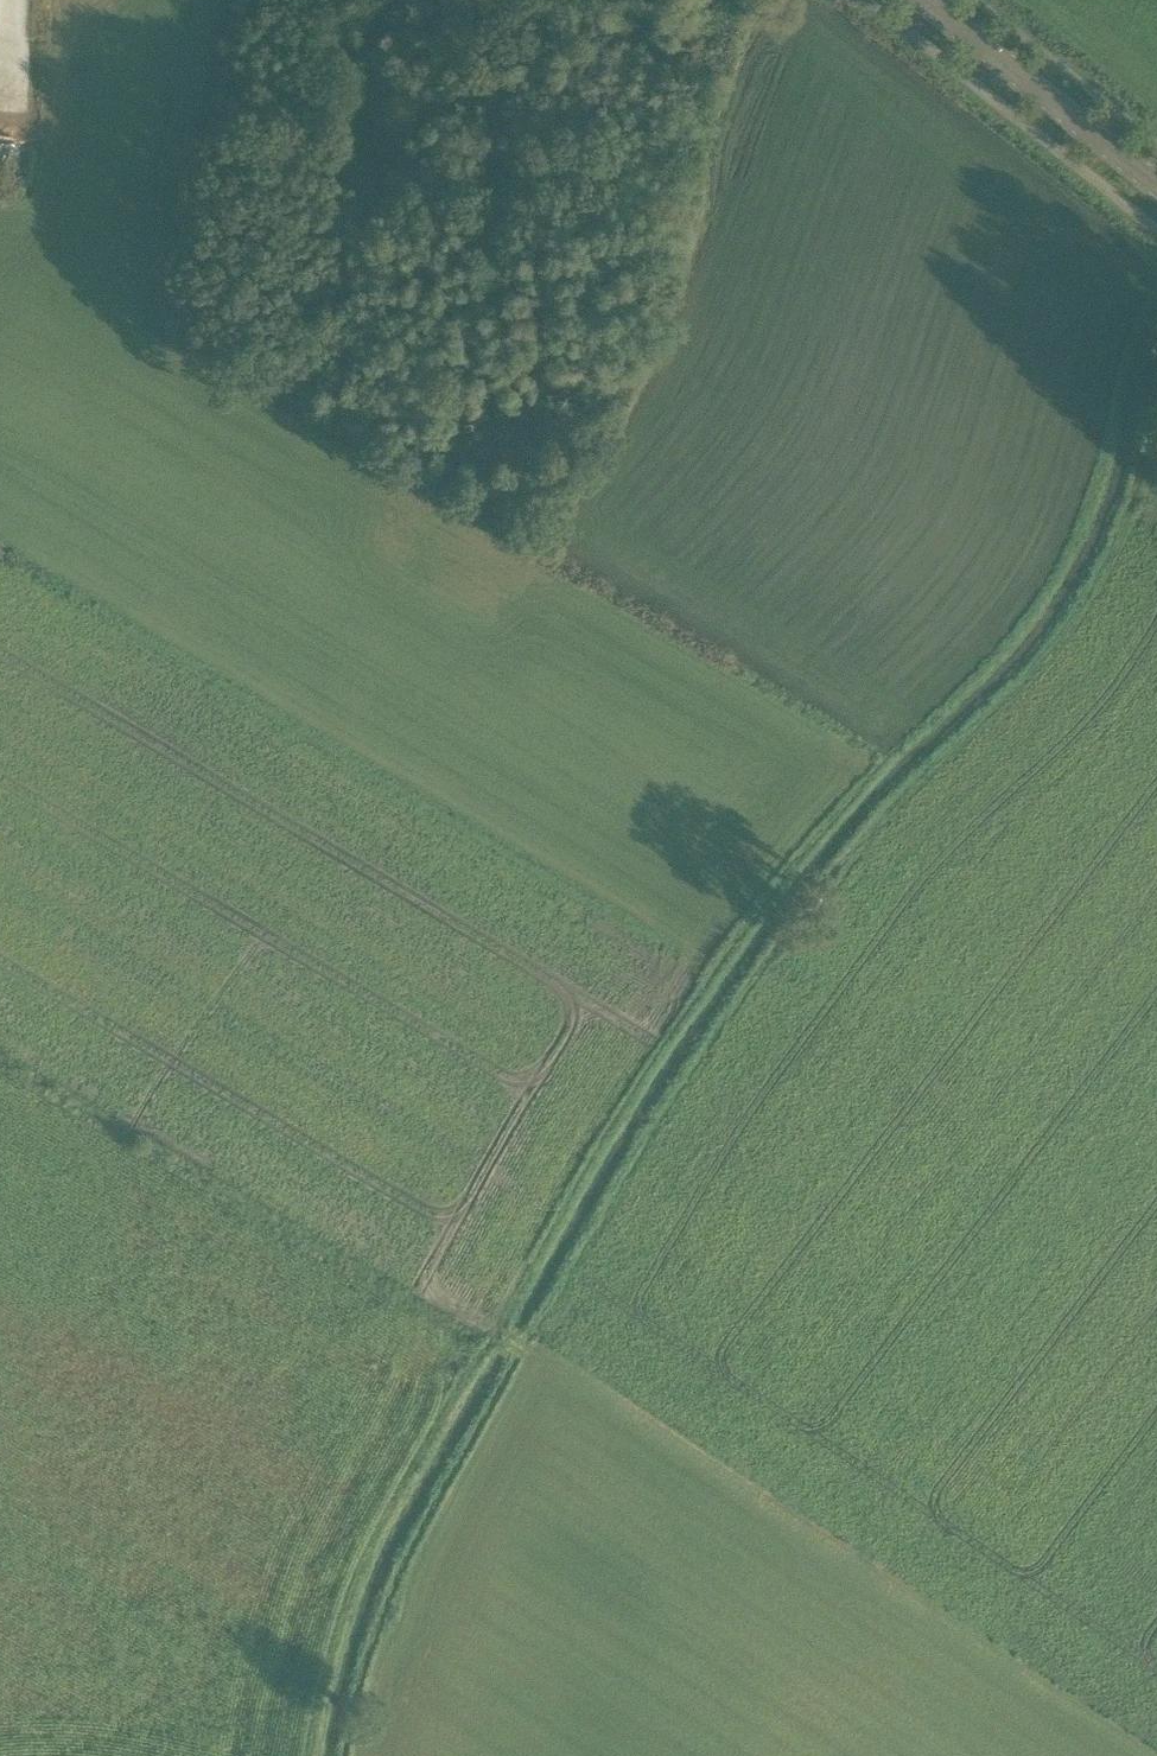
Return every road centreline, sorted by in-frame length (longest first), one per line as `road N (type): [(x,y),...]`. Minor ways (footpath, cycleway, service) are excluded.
road 1 (tertiary): [(929,0),(1156,186)]

